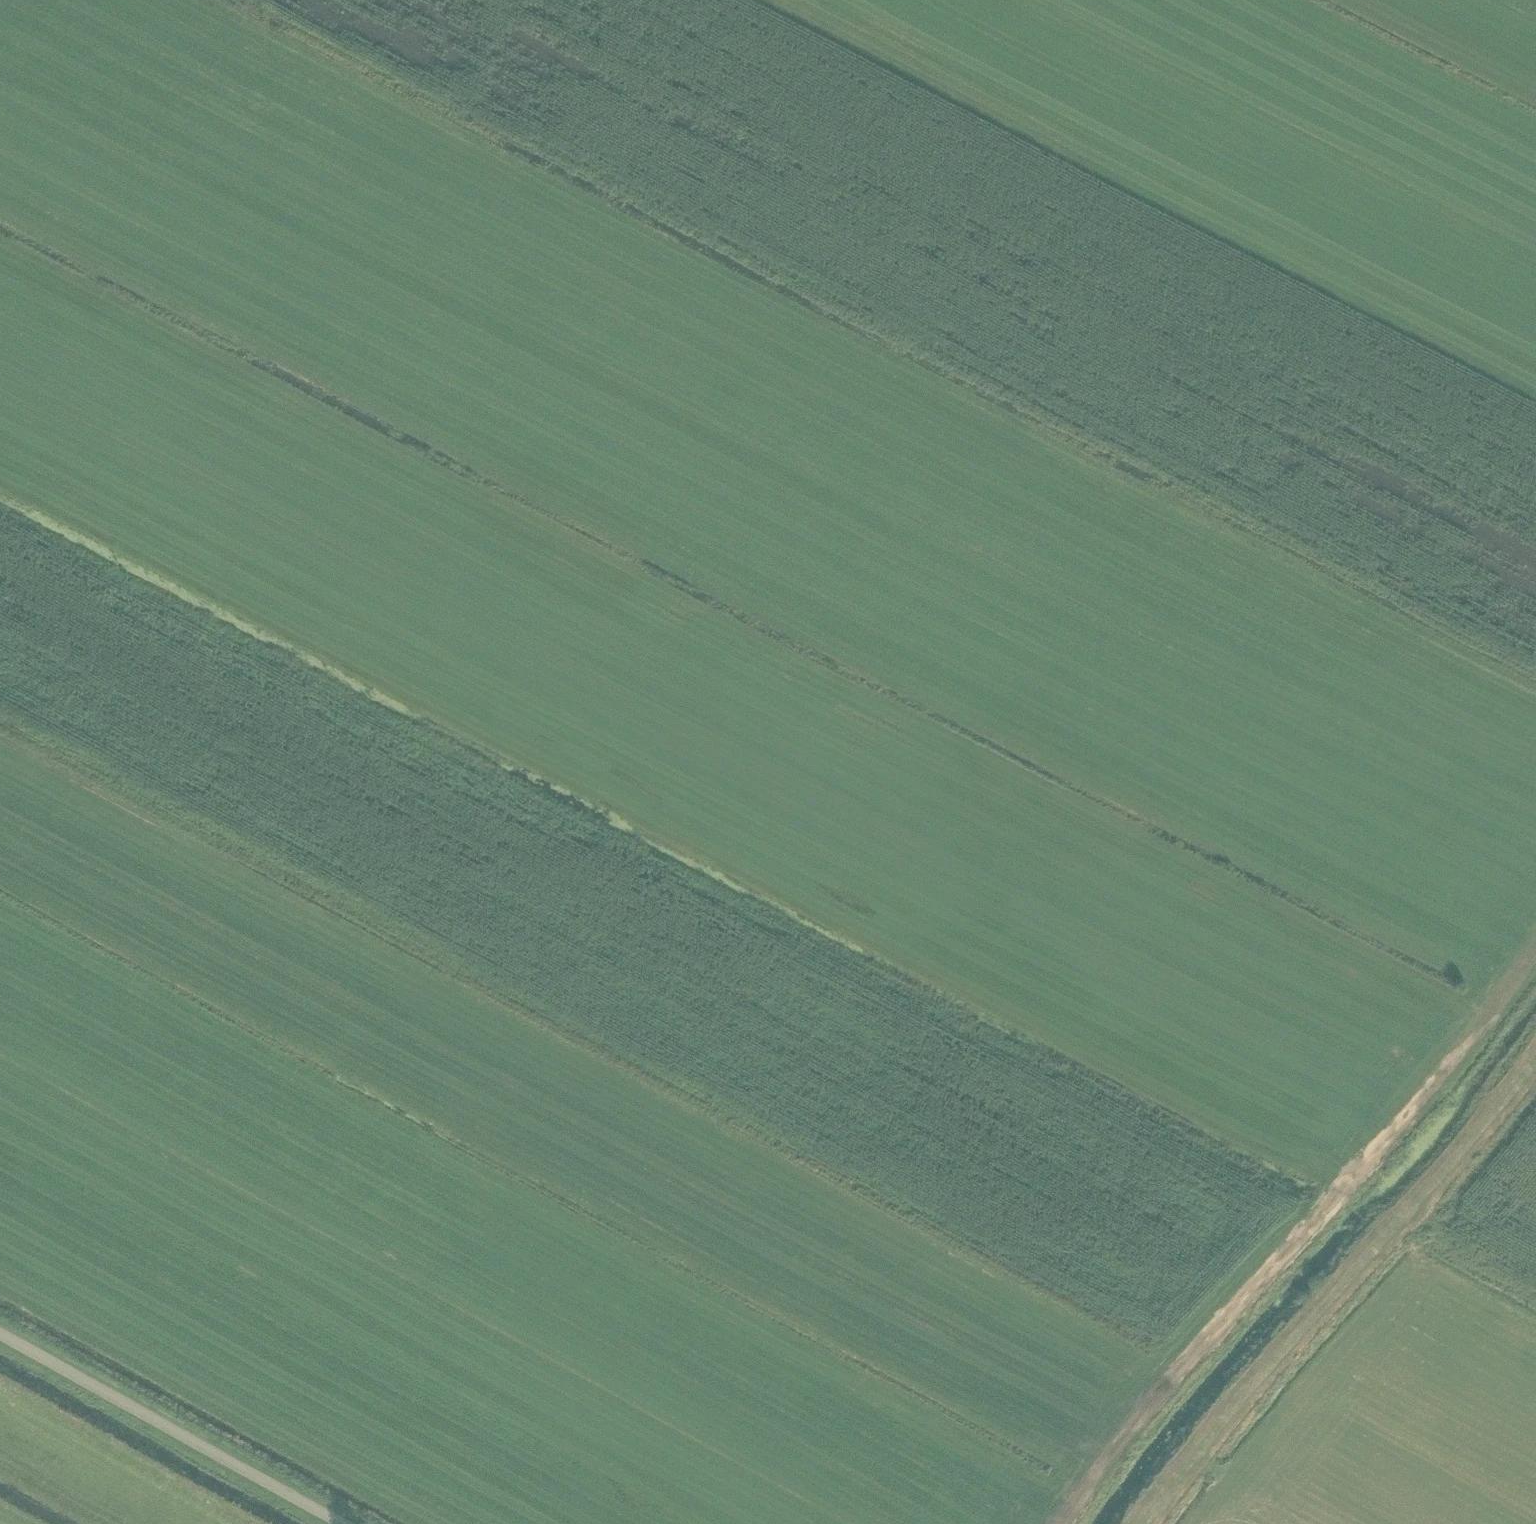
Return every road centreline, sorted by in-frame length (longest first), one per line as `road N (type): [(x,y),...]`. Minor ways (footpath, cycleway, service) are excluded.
road 1 (unclassified): [(330,1523),(0,1341)]

